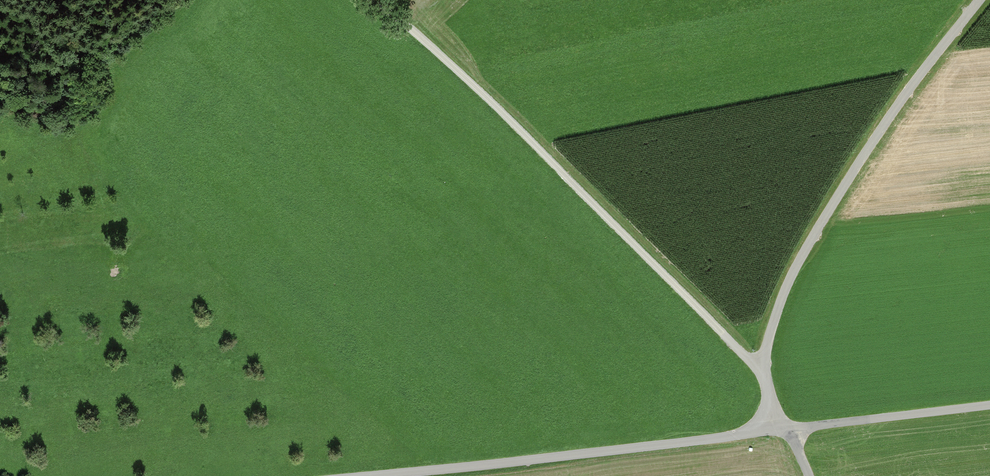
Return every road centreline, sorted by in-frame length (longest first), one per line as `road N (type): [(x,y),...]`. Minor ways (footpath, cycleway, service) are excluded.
road 1 (track): [(384,0),(764,371)]
road 2 (unclassified): [(981,0),(849,178),(786,287),(764,371),(772,410),(786,429)]
road 3 (unclassified): [(786,429),(375,475)]
road 4 (unclassified): [(989,405),(786,429)]

